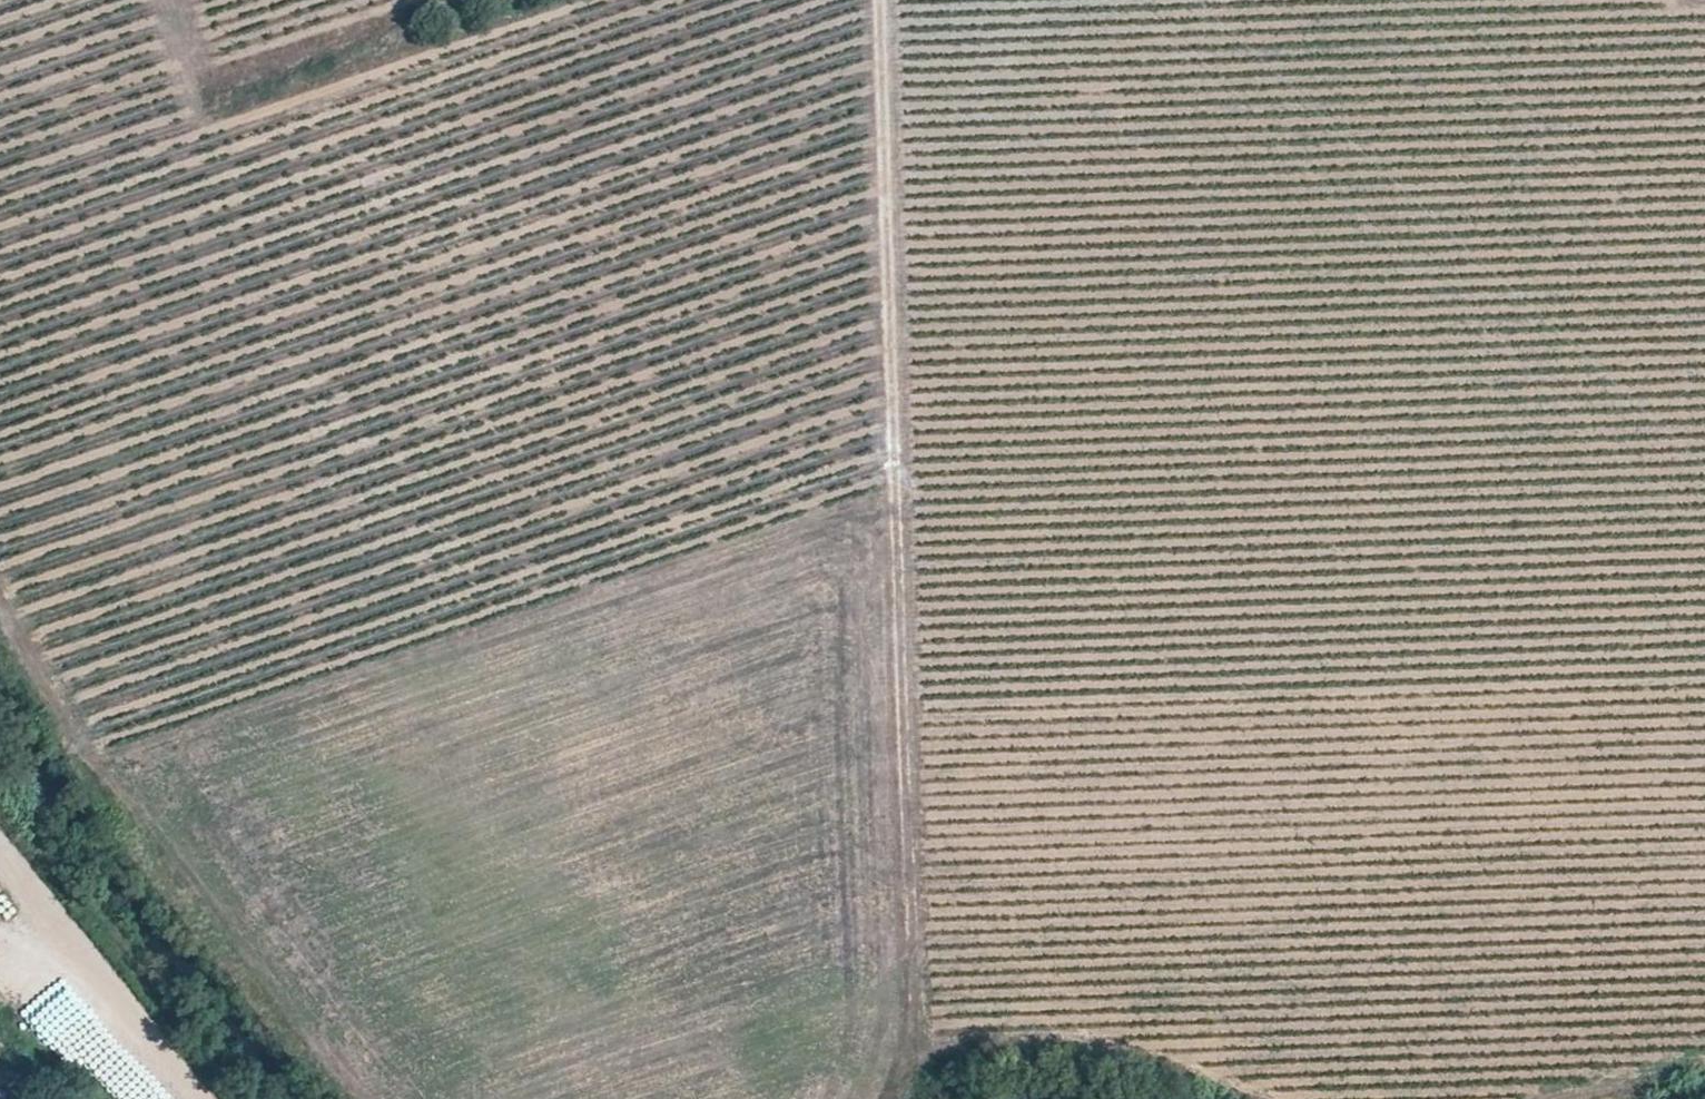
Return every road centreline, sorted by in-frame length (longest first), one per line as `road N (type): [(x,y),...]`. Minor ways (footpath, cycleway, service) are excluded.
road 1 (track): [(881,0),(919,1024)]

